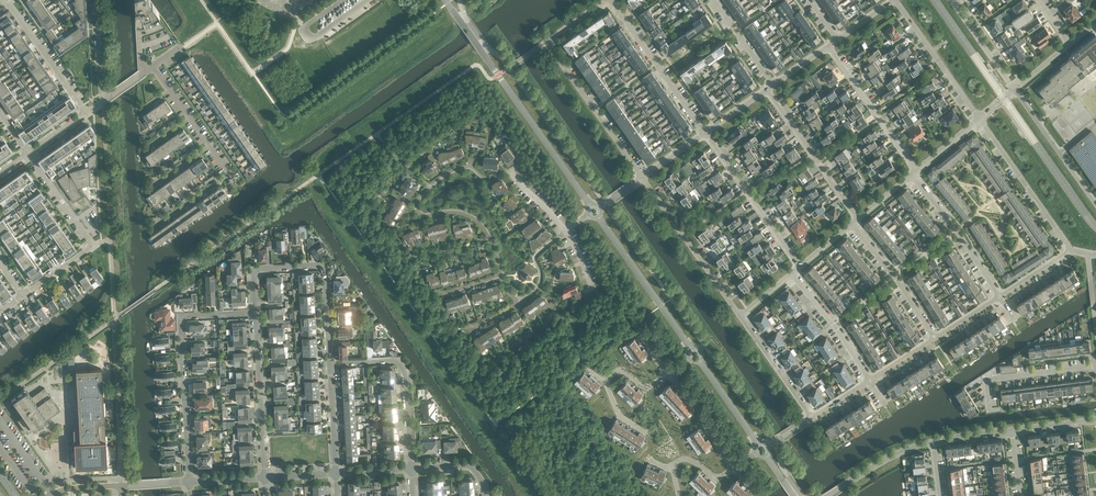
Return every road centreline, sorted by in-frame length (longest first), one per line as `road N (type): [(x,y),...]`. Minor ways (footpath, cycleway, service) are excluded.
road 1 (tertiary): [(445,0),(590,206)]
road 2 (residential): [(999,297),(1069,246),(979,119)]
road 3 (residential): [(189,481),(180,316),(256,312)]
road 4 (residential): [(642,178),(548,42),(608,0)]
road 5 (residential): [(330,364),(324,265),(253,269),(256,312)]
road 6 (residential): [(23,295),(93,246),(28,154)]
road 7 (residential): [(412,469),(402,367),(330,364)]
road 8 (residential): [(740,316),(642,178)]
road 9 (residential): [(256,312),(265,477)]
road 10 (residential): [(705,134),(610,0)]
road 11 (residential): [(799,267),(705,134)]
road 12 (tertiary): [(600,219),(691,349)]
road 13 (residential): [(857,219),(767,90)]
road 14 (residential): [(914,172),(828,47)]
road 15 (residential): [(999,297),(914,172)]
road 16 (residential): [(979,119),(895,0)]
road 17 (residential): [(934,338),(852,223)]
road 18 (residential): [(86,112),(7,0)]
road 19 (residential): [(991,410),(990,381),(1095,367)]
road 20 (residential): [(868,380),(834,324),(789,275)]
road 21 (residential): [(152,68),(229,173)]
road 22 (residential): [(811,417),(740,316)]
road 23 (tertiary): [(826,495),(882,461),(933,441)]

